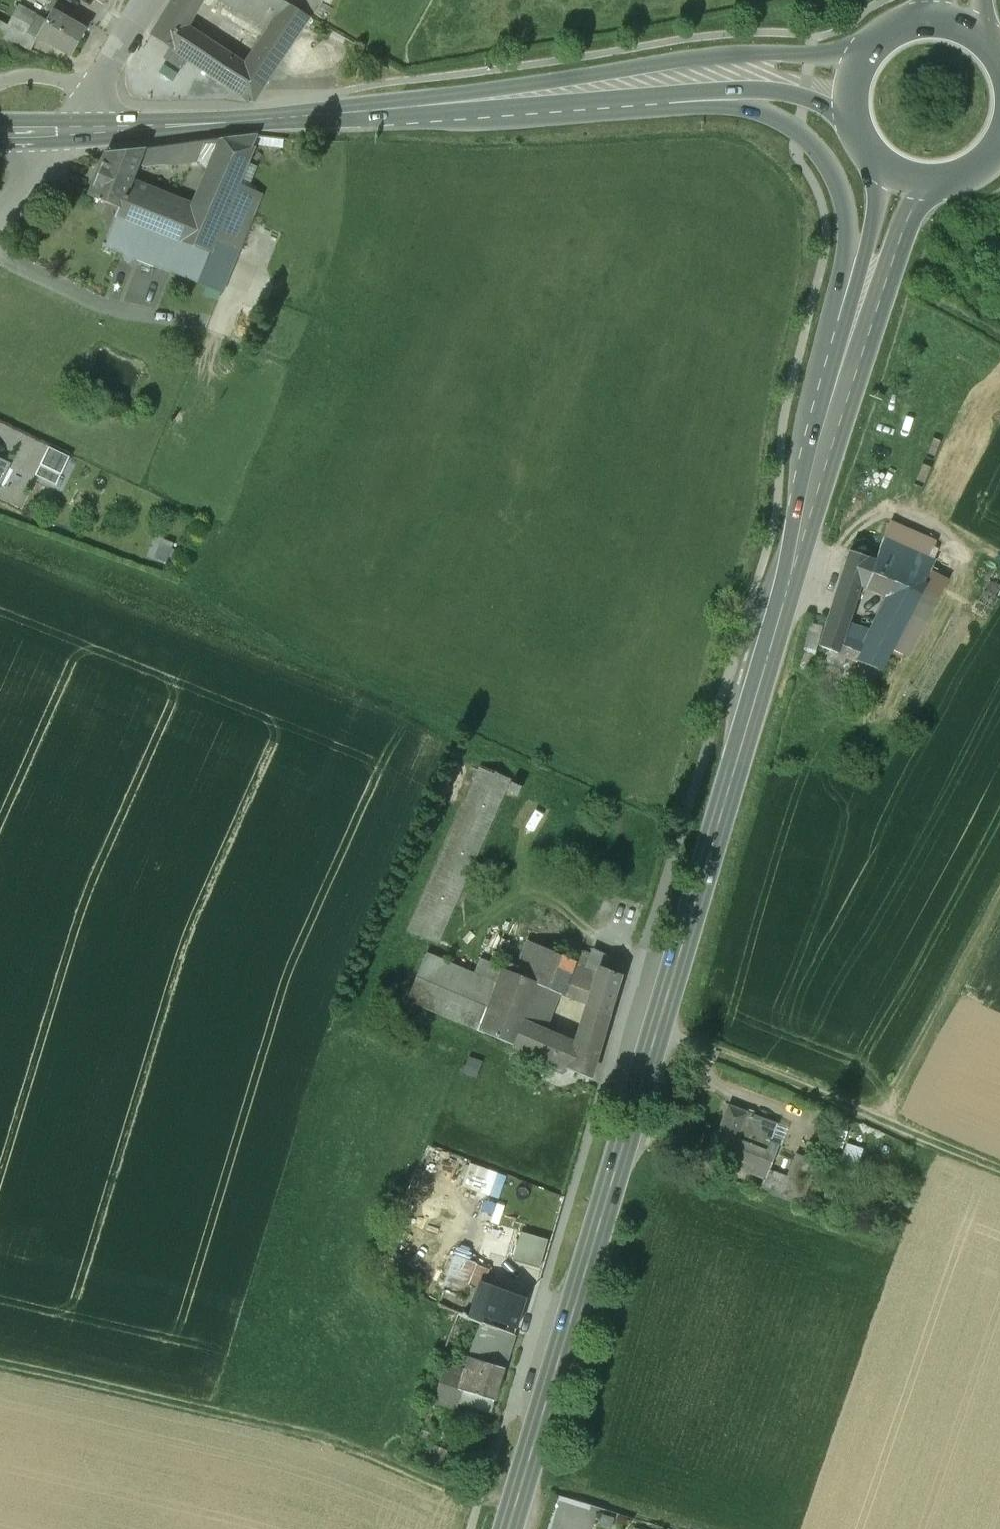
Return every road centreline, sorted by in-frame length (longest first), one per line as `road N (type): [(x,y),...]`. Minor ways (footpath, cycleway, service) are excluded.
road 1 (primary): [(867,296),(506,1528)]
road 2 (secondary): [(63,132),(689,78)]
road 3 (track): [(0,1356),(261,1415),(513,1506)]
road 4 (track): [(999,1168),(653,1037)]
road 5 (primary): [(689,78),(802,128),(815,143),(837,170),(867,296)]
road 6 (track): [(895,1124),(999,931)]
road 7 (secondary): [(689,78),(854,84)]
road 8 (residential): [(144,0),(63,132)]
road 9 (primary): [(955,22),(903,25),(880,39),(854,84)]
road 10 (primary): [(905,177),(867,296)]

